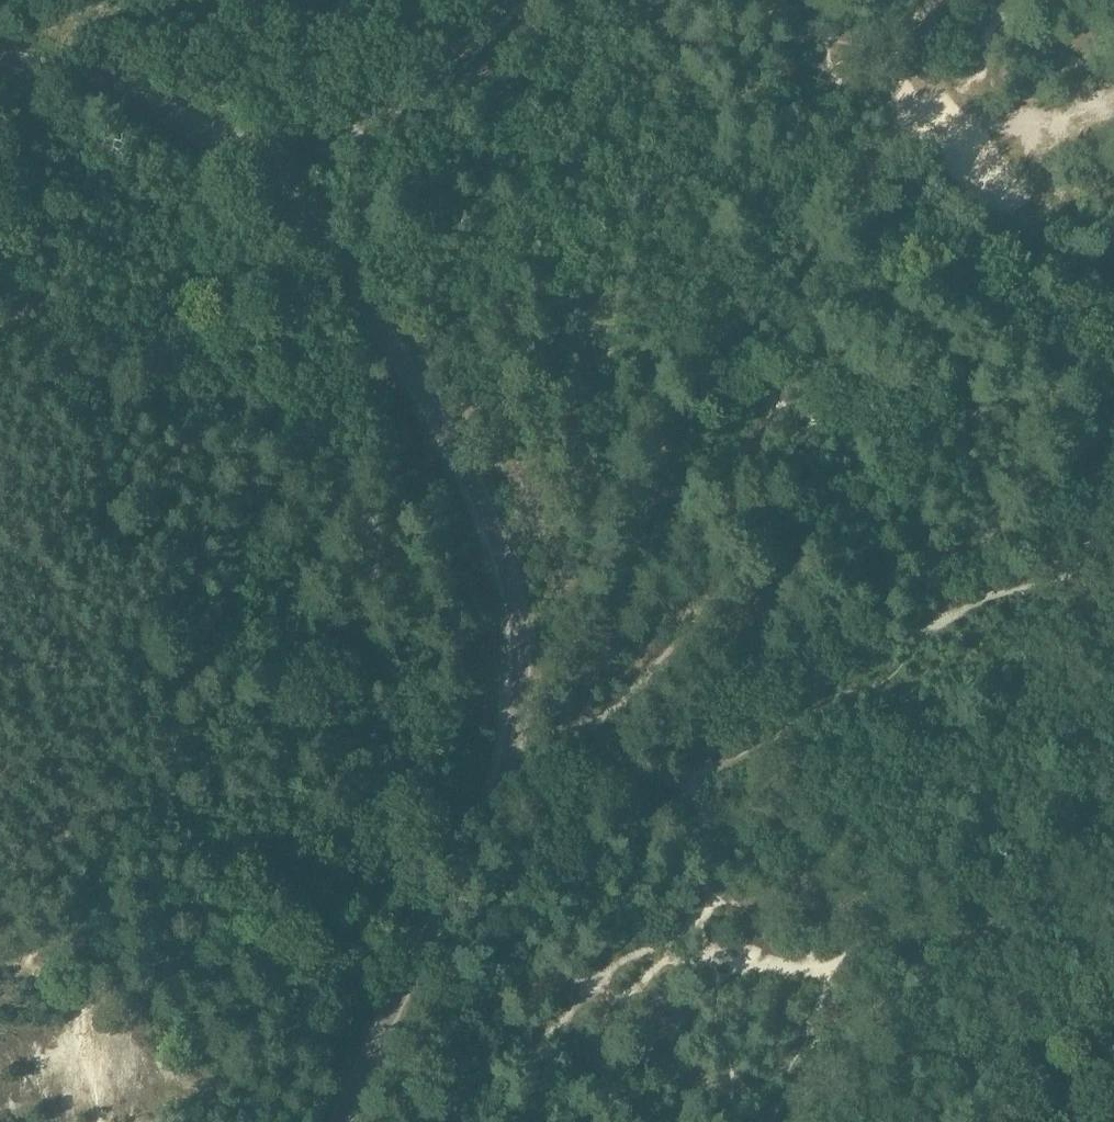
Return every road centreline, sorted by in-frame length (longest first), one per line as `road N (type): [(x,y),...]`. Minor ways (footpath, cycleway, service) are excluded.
road 1 (track): [(928,0),(903,45),(904,93),(914,109),(888,136),(807,284),(777,401),(723,513),(670,664),(619,713),(516,742)]
road 2 (track): [(914,109),(1000,215)]

